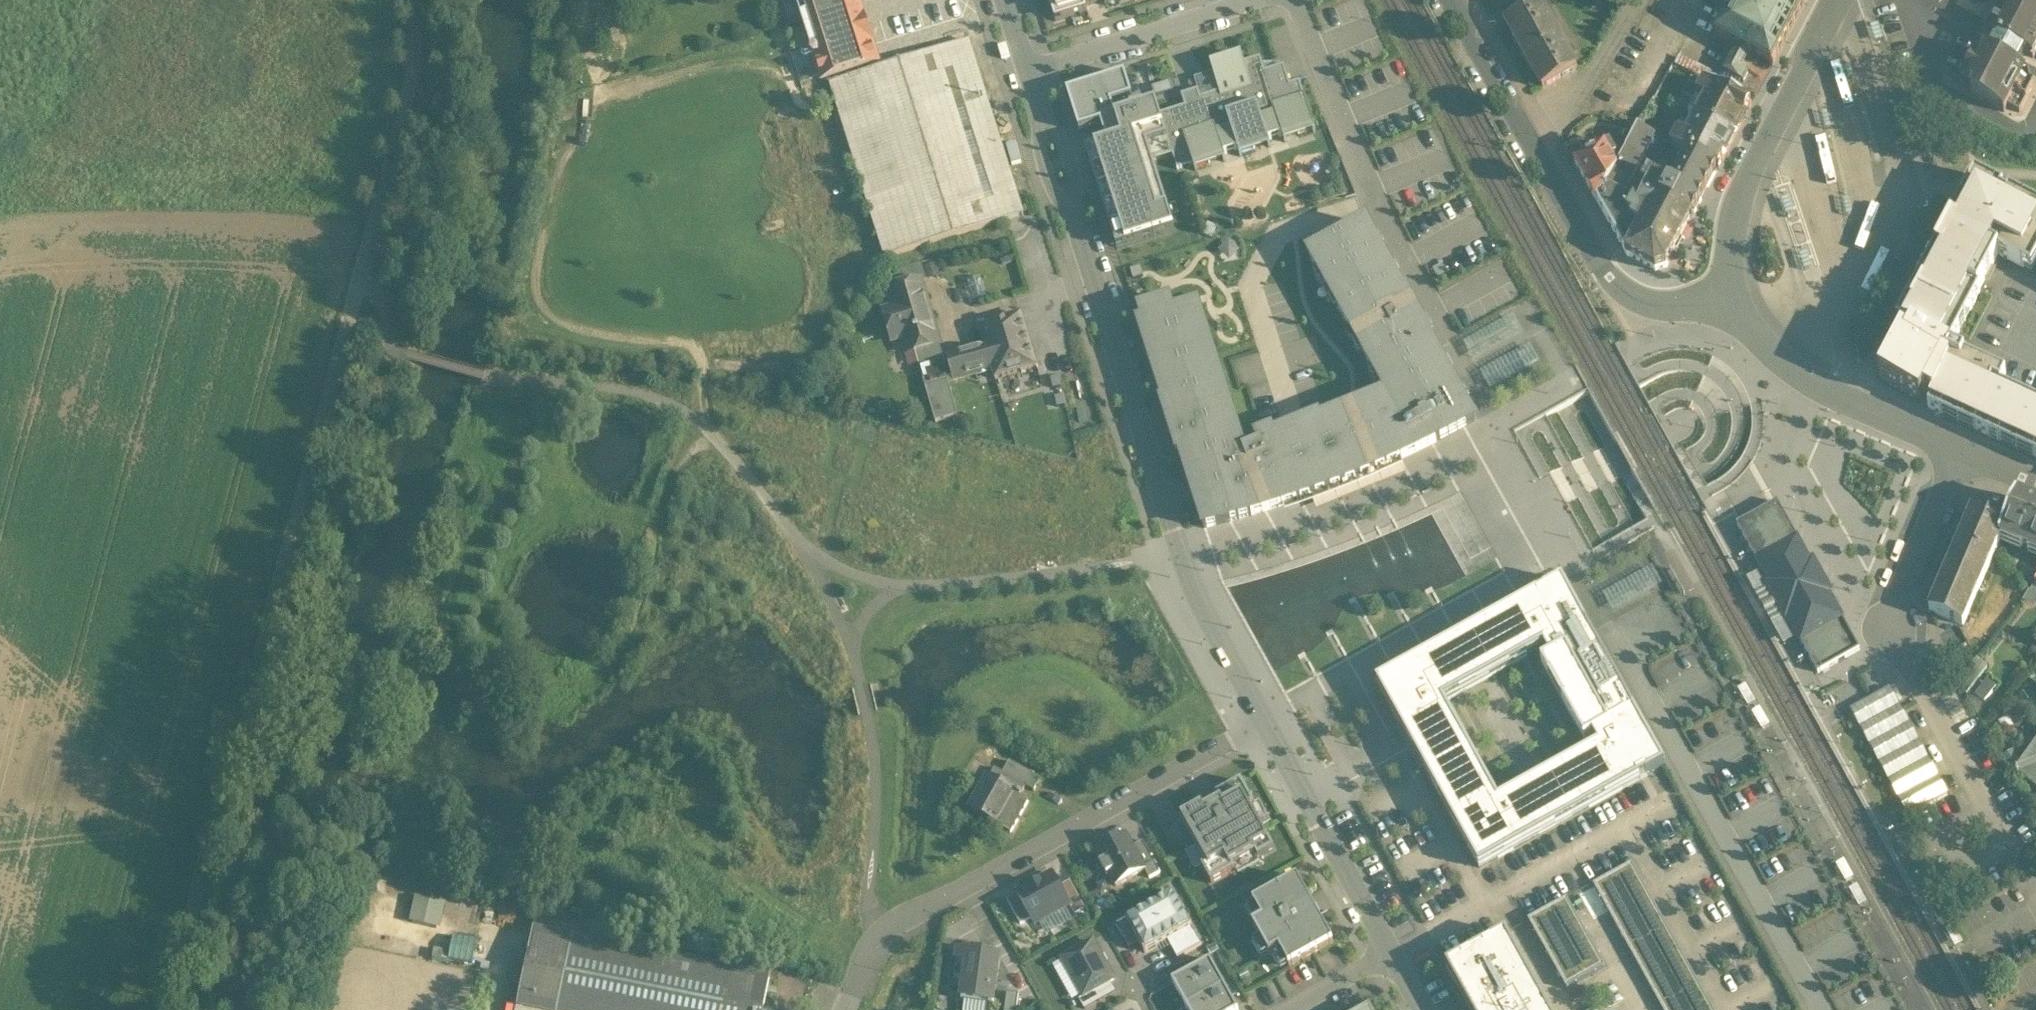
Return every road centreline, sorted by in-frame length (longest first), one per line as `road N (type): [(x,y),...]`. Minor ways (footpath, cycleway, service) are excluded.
road 1 (unclassified): [(164,1009),(417,71),(415,0)]
road 2 (residential): [(1267,730),(1182,555),(1004,0)]
road 3 (residential): [(871,947),(907,919),(1267,730)]
road 4 (residential): [(1457,0),(1617,287),(1667,306),(1734,296)]
road 5 (residential): [(1823,1009),(1623,648)]
road 6 (residential): [(1734,296),(1754,334),(1796,374),(2035,484)]
road 7 (residential): [(1835,0),(1741,194),(1730,249),(1734,296)]
road 8 (residential): [(1393,954),(1267,730)]

